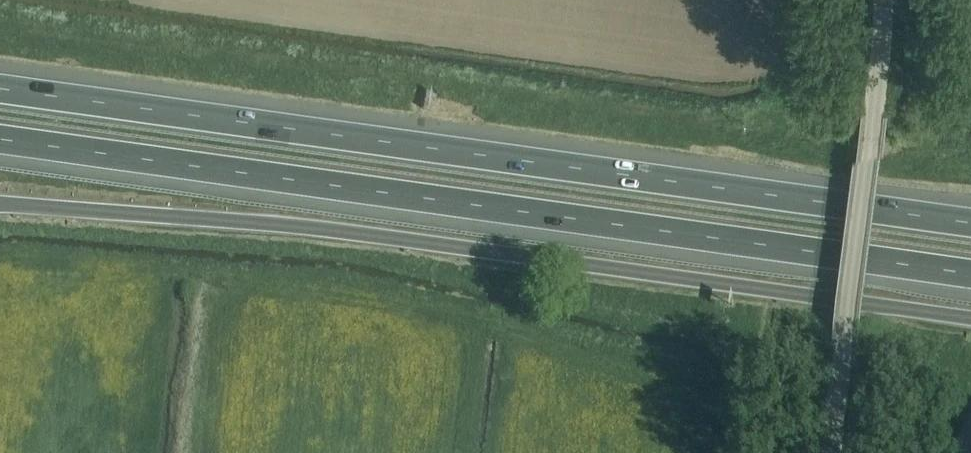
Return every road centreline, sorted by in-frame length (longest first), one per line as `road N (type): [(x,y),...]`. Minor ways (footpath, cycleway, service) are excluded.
road 1 (motorway): [(0,139),(970,273)]
road 2 (motorway): [(970,222),(0,88)]
road 3 (unclassified): [(834,452),(884,0)]

